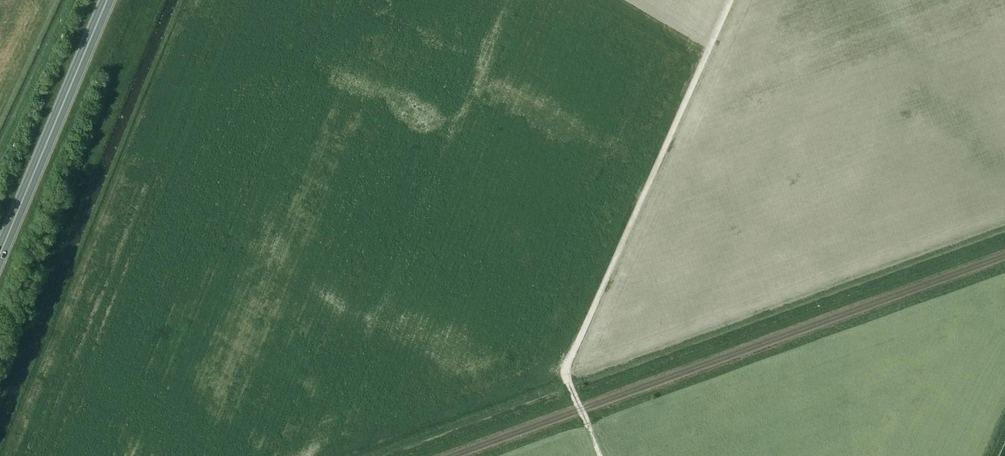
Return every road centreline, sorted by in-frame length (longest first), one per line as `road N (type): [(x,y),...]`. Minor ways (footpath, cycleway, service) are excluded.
road 1 (trunk): [(0,255),(107,0)]

